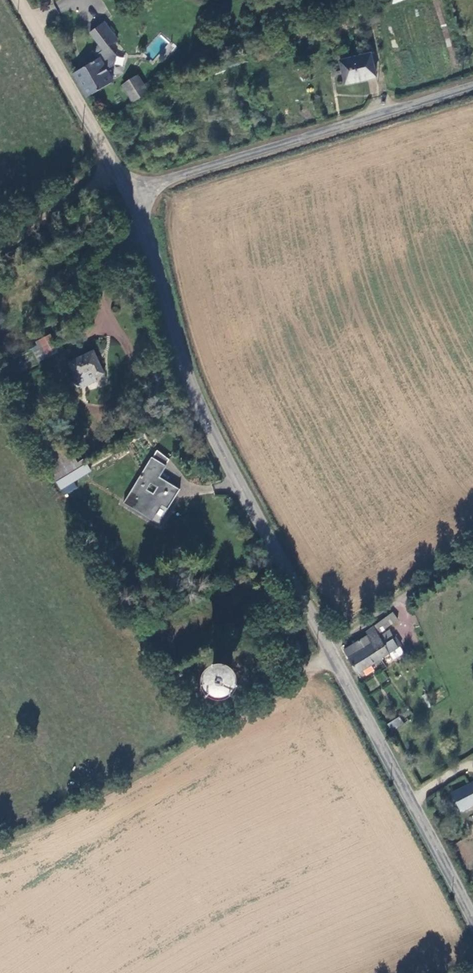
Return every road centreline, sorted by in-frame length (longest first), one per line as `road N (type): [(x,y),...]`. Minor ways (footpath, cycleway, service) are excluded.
road 1 (tertiary): [(472,921),(209,424),(133,194)]
road 2 (unclassified): [(472,88),(133,194)]
road 3 (tertiary): [(133,194),(20,0)]
road 4 (track): [(118,172),(0,249)]

